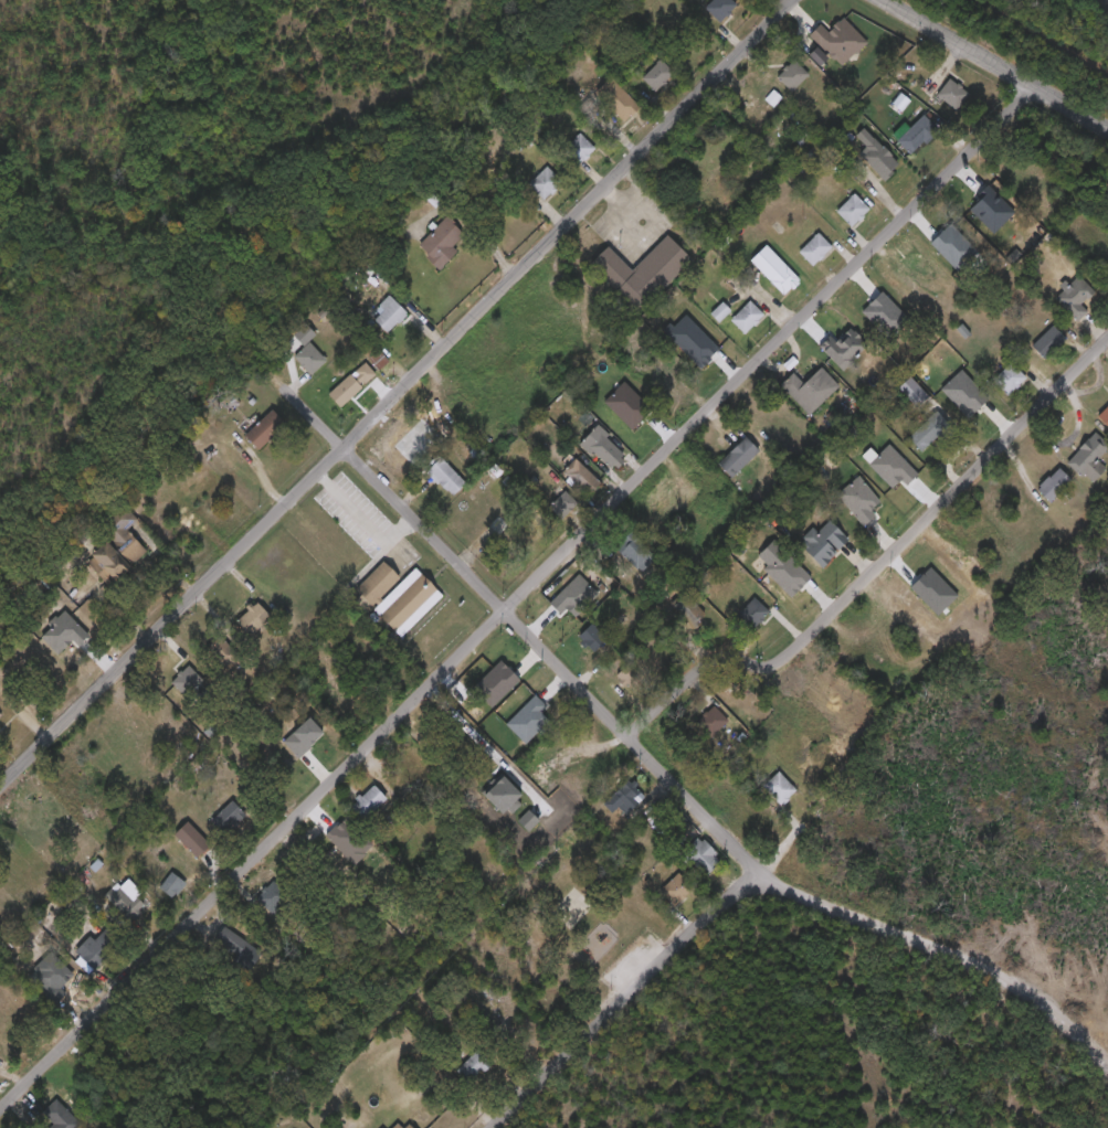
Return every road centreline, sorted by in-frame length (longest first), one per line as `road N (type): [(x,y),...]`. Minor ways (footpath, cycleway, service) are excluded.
road 1 (residential): [(1030,86),(0,1110)]
road 2 (residential): [(795,0),(0,786)]
road 3 (residential): [(1107,1070),(1057,1015),(989,971),(759,884),(277,383)]
road 4 (residential): [(1107,341),(781,661),(756,668),(709,662),(625,738)]
road 5 (residential): [(759,884),(726,901),(491,1127)]
road 6 (residential): [(1107,130),(883,0)]

